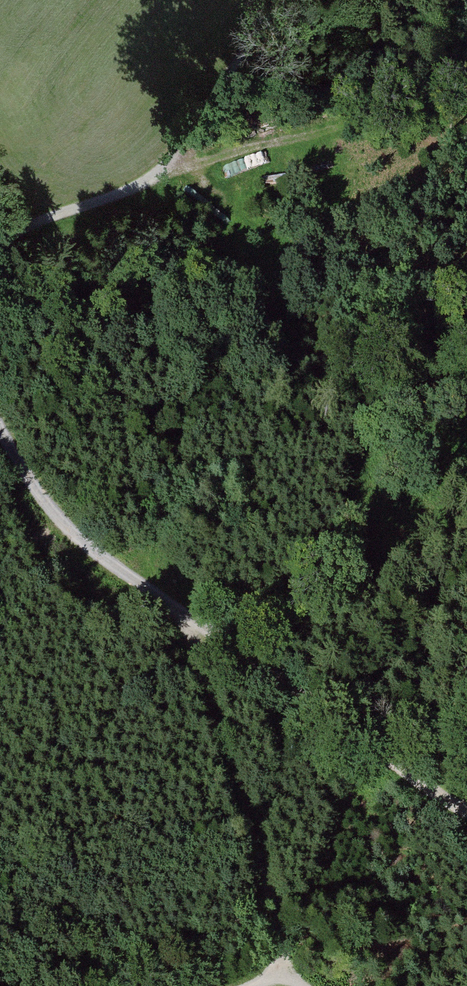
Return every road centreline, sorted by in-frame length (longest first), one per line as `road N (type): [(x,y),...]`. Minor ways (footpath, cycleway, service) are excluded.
road 1 (track): [(466,812),(60,525),(0,427)]
road 2 (track): [(289,0),(254,25),(170,160),(0,242)]
road 3 (track): [(286,973),(187,619)]
road 4 (track): [(170,160),(339,123),(466,107)]

